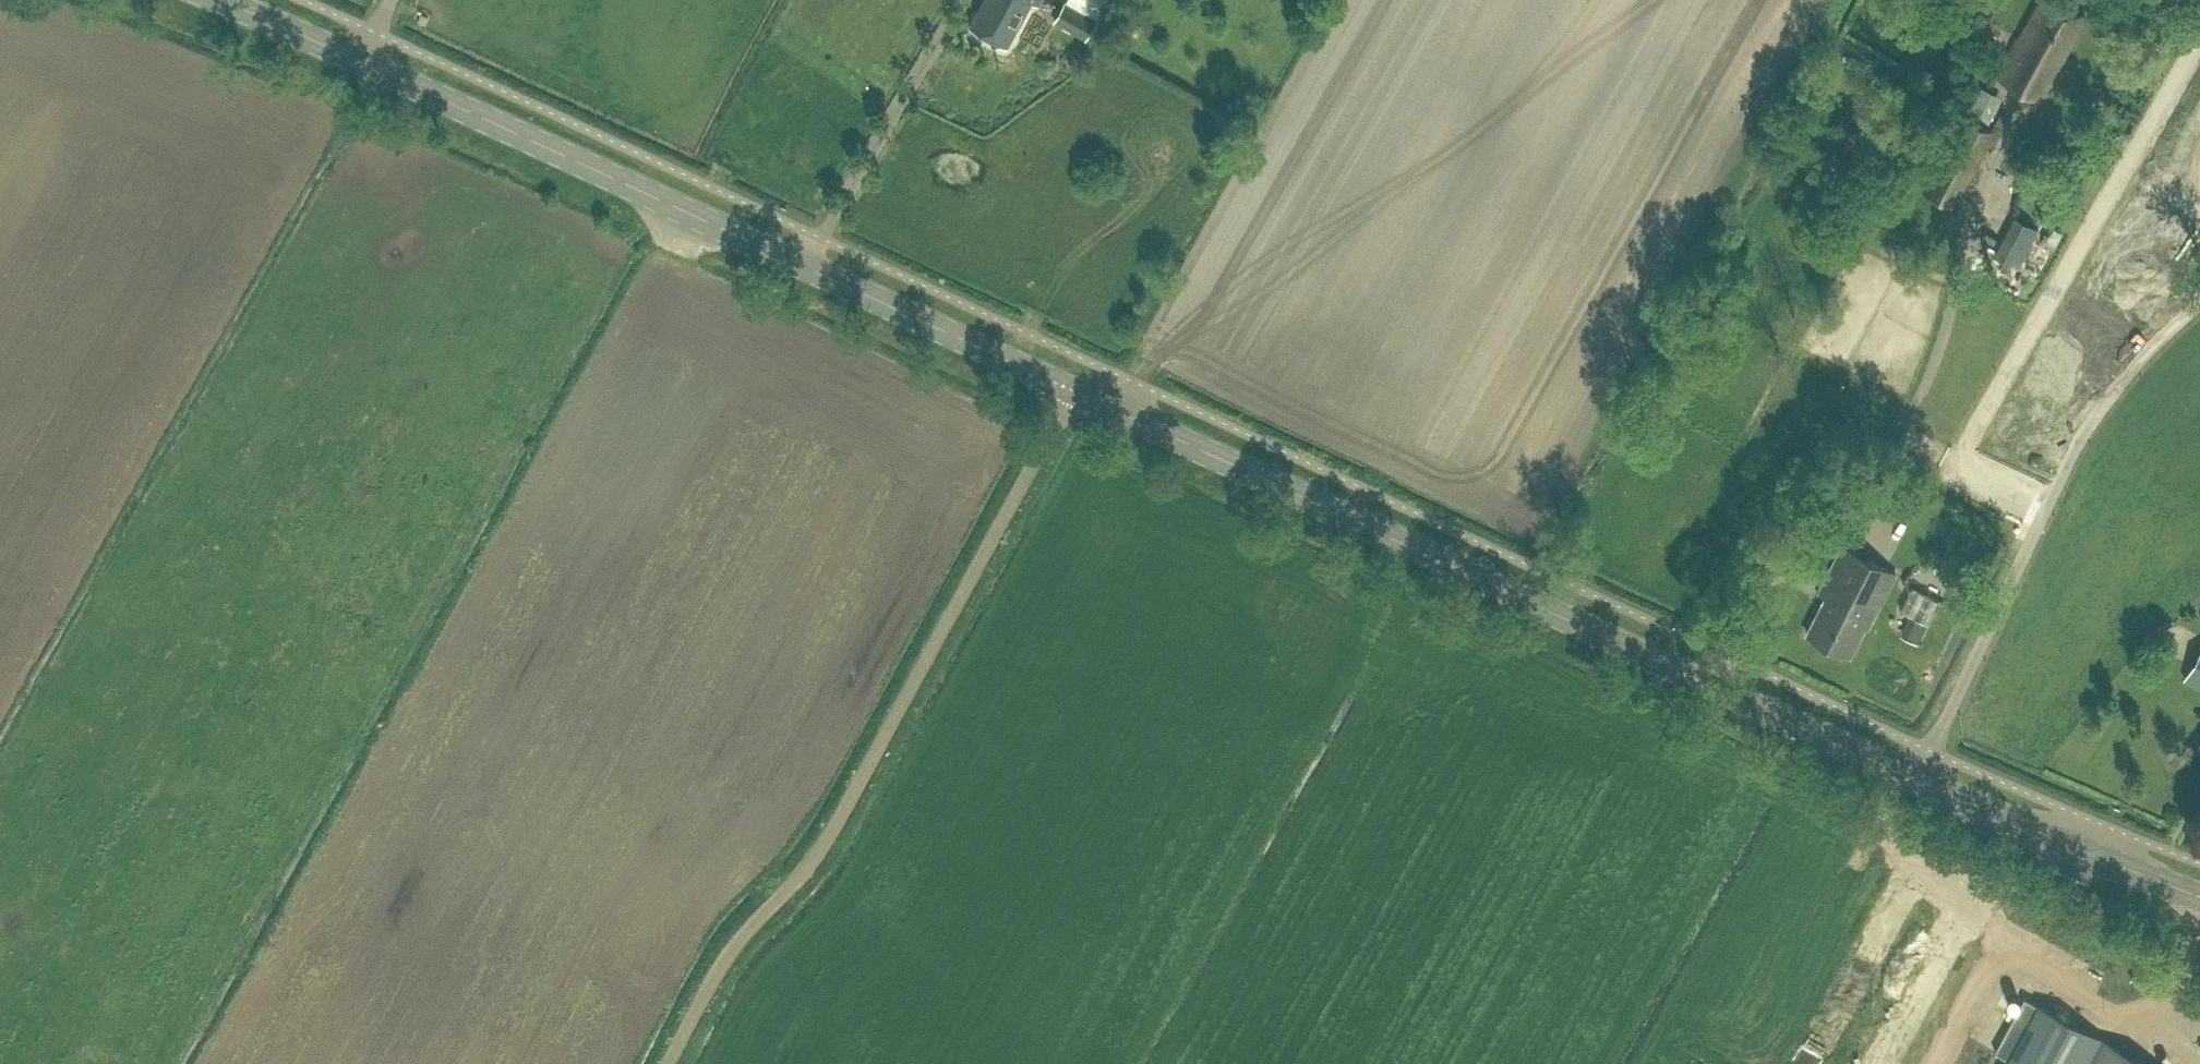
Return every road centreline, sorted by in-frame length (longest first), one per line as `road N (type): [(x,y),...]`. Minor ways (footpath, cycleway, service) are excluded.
road 1 (secondary): [(2199,894),(1952,793),(1074,389)]
road 2 (secondary): [(1074,389),(581,158),(214,0)]
road 3 (unclassified): [(669,1063),(718,967),(819,853),(1074,389)]

